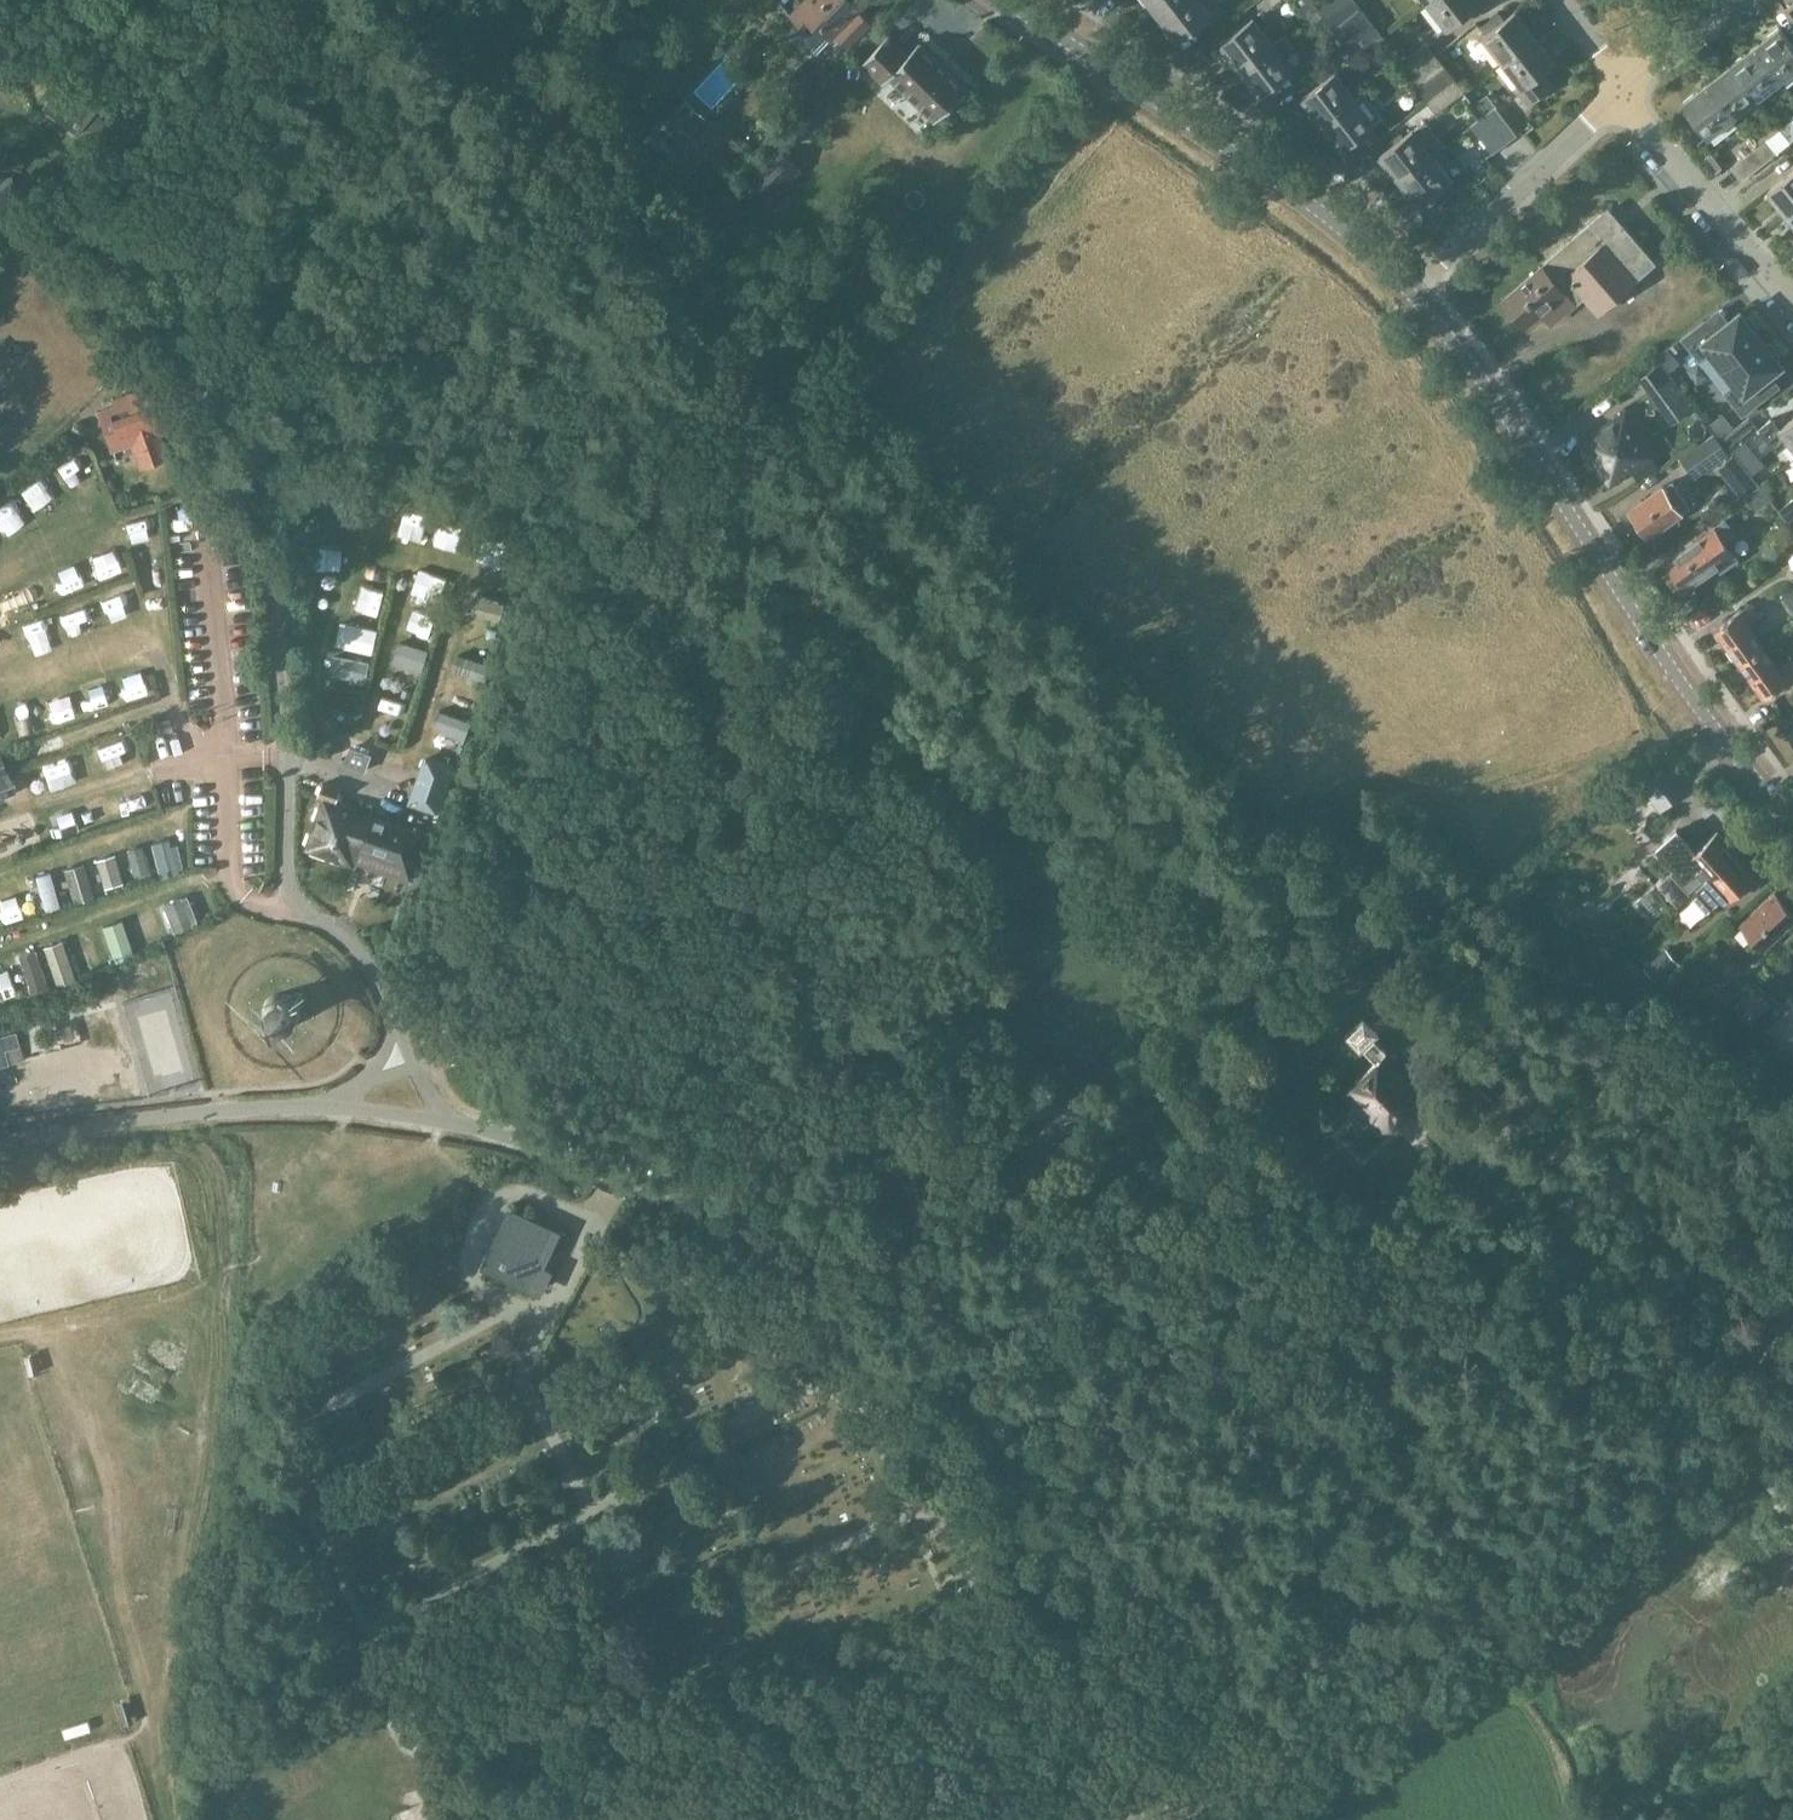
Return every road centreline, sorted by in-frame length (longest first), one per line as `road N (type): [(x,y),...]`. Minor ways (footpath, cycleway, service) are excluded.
road 1 (unclassified): [(397,1034),(368,970),(298,903),(289,884),(286,755),(261,508),(264,427),(286,290),(361,0)]
road 2 (unclassified): [(1136,1819),(1113,1738),(1008,1487),(942,1363),(899,1312),(854,1273),(753,1221),(461,1124)]
road 3 (tertiary): [(1792,821),(1709,726),(1488,393),(1407,290)]
road 4 (tertiary): [(1407,290),(1283,183),(1003,0)]
road 5 (unclassified): [(320,1105),(157,1116),(0,1141)]
road 6 (residential): [(1407,290),(1623,92)]
road 7 (residential): [(1792,303),(1623,92)]
road 8 (unclassified): [(461,1124),(320,1105)]
road 9 (residential): [(1623,92),(1730,0)]

